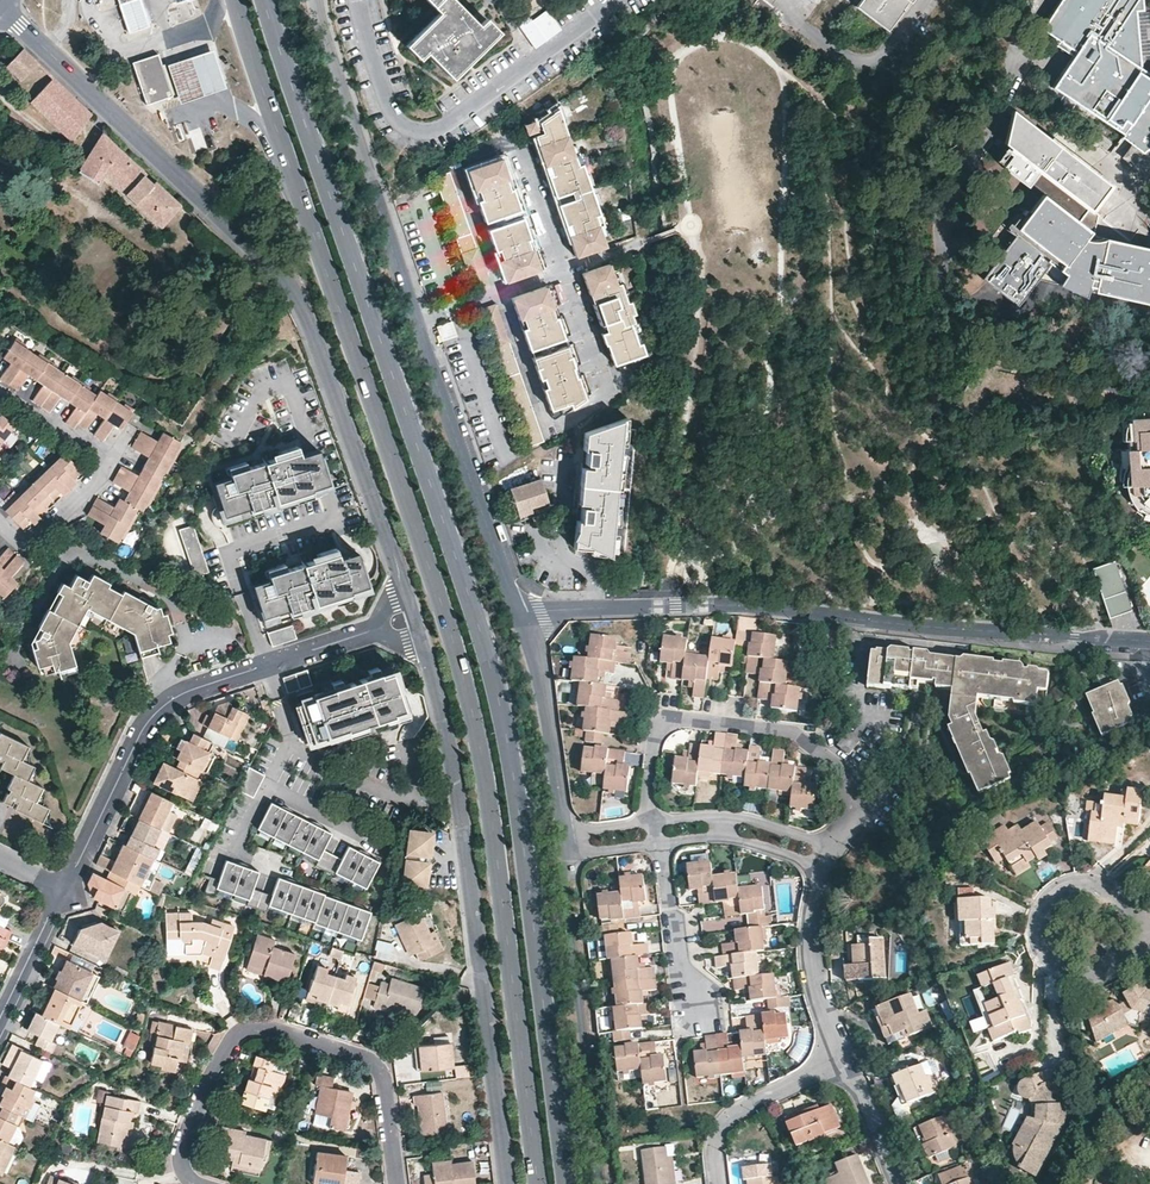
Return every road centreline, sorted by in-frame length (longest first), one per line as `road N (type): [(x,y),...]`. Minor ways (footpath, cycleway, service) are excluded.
road 1 (primary): [(566,1183),(519,818),(494,681),(263,0)]
road 2 (primary): [(235,0),(467,692),(493,822),(538,1183)]
road 3 (residential): [(2,4),(289,286),(404,595)]
road 4 (residential): [(519,614),(752,606),(1149,642)]
road 5 (residential): [(419,638),(448,743),(508,1183)]
road 6 (residential): [(64,888),(156,707),(194,686),(382,627)]
road 7 (residential): [(396,1183),(382,1068),(259,1026),(235,1040),(192,1117),(185,1163),(198,1183)]
road 8 (residential): [(655,821),(649,795),(664,725),(794,730),(852,775),(855,803),(831,847)]
road 9 (residential): [(316,0),(419,323)]
road 10 (residential): [(566,854),(602,1183)]
road 11 (residential): [(419,323),(519,614)]
road 12 (residential): [(0,525),(28,550),(110,469),(0,392)]
road 13 (residential): [(1149,926),(1092,883),(1055,889),(1041,907),(1041,948),(1081,977),(1110,969)]
road 14 (track): [(1041,907),(945,849),(902,847),(821,866)]
road 15 (residential): [(519,614),(544,692),(564,832)]
road 16 (residential): [(821,866),(815,965),(844,1058)]
road 17 (residential): [(831,847),(729,816),(655,821)]
road 18 (residential): [(700,1008),(679,965),(661,843)]
road 19 (residential): [(661,843),(732,838),(821,866)]
road 20 (residential): [(0,1020),(64,888)]
road 21 (residential): [(501,294),(546,430)]
road 22 (residential): [(844,1058),(898,1183)]
road 23 (residential): [(515,148),(556,273)]
road 24 (residential): [(459,174),(501,294)]
road 25 (residential): [(556,273),(596,389)]
road 26 (residential): [(736,1110),(844,1058)]

